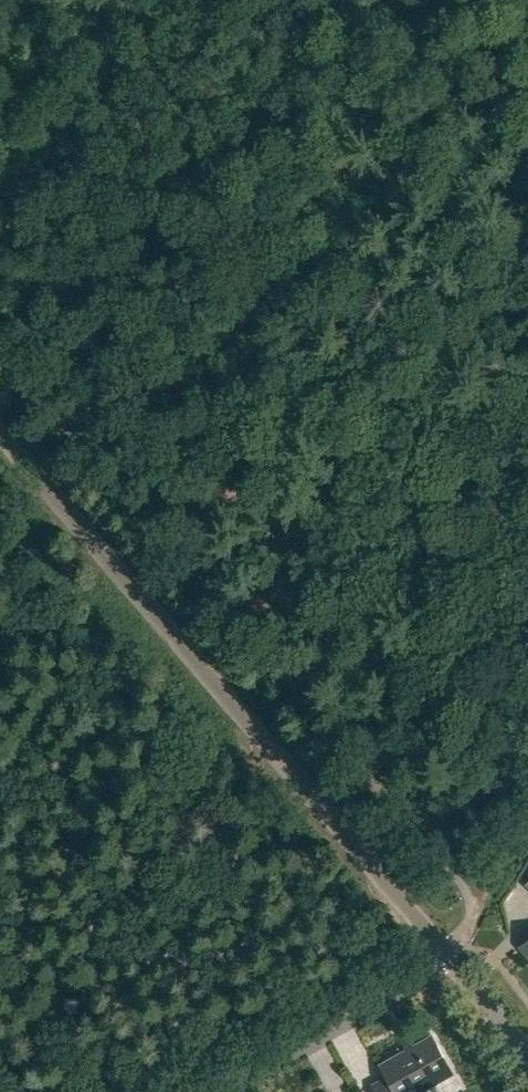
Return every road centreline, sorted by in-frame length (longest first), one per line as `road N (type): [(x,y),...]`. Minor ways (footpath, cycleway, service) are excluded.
road 1 (unclassified): [(446,953),(0,434)]
road 2 (track): [(388,180),(139,596)]
road 3 (track): [(428,967),(192,1091)]
road 4 (track): [(499,0),(388,180)]
road 5 (unclassified): [(527,1060),(446,953)]

